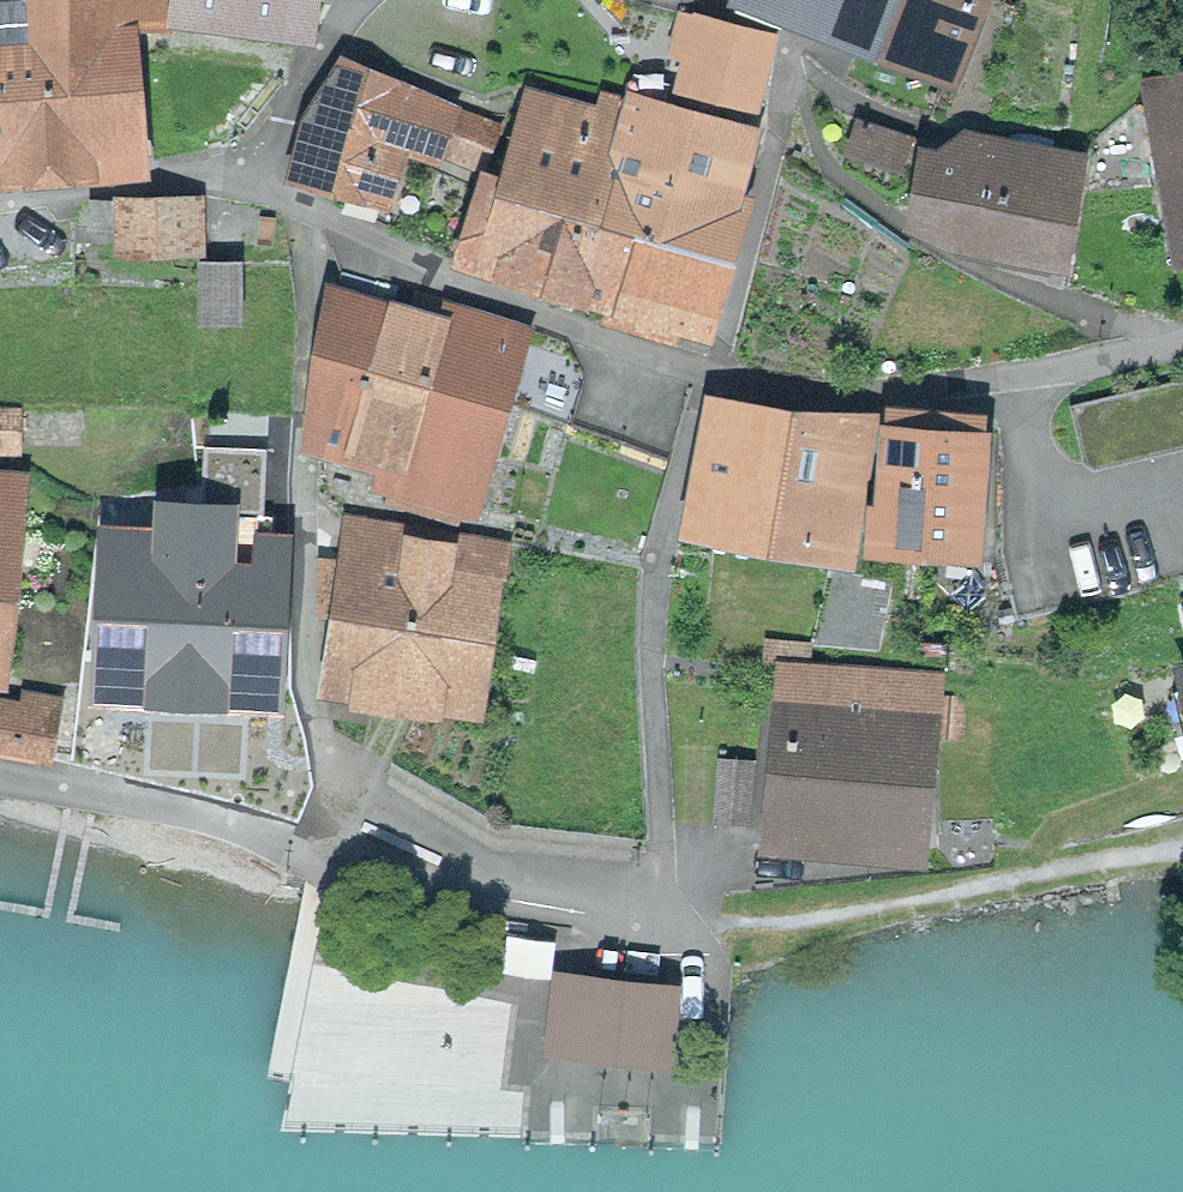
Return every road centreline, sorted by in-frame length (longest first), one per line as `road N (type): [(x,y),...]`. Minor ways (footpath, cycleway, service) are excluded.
road 1 (residential): [(343,844),(668,924),(649,625),(660,537),(713,370)]
road 2 (residential): [(343,844),(309,686),(300,534),(308,262),(294,222),(254,169)]
road 3 (residential): [(713,370),(477,281),(254,169)]
road 4 (residential): [(1182,339),(1035,375),(885,396),(781,390),(713,370)]
road 5 (residential): [(0,769),(343,844)]
road 6 (residential): [(254,169),(0,192)]
road 7 (residential): [(254,169),(336,29),(362,0)]

